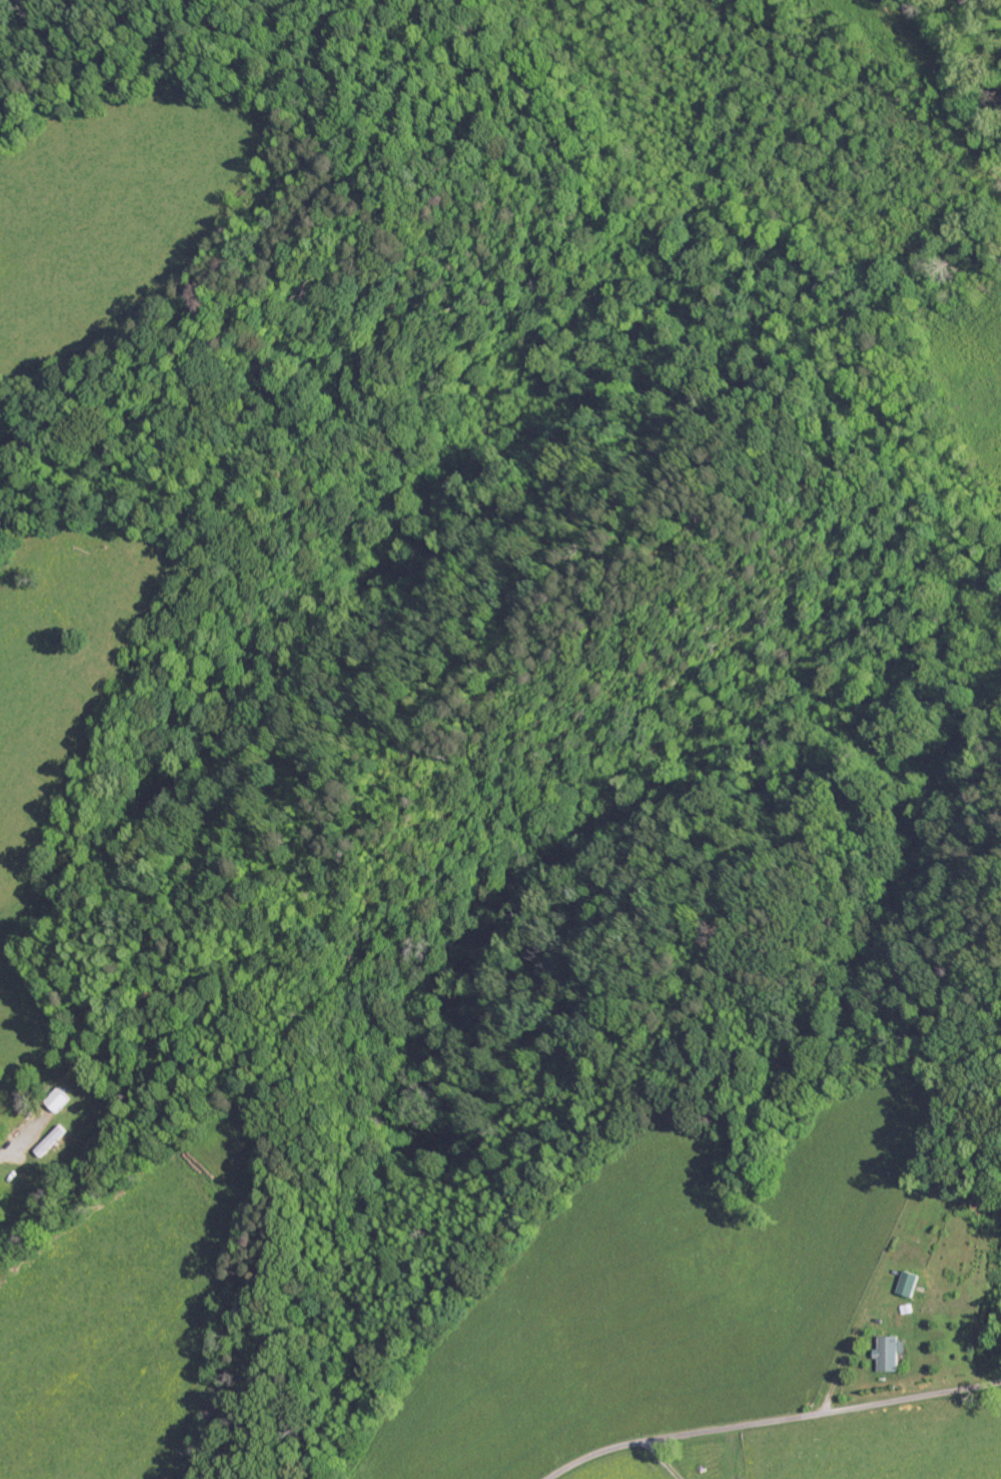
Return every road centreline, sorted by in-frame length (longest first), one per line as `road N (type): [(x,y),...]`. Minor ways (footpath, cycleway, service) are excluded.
road 1 (residential): [(552,1478),(632,1445),(817,1417)]

